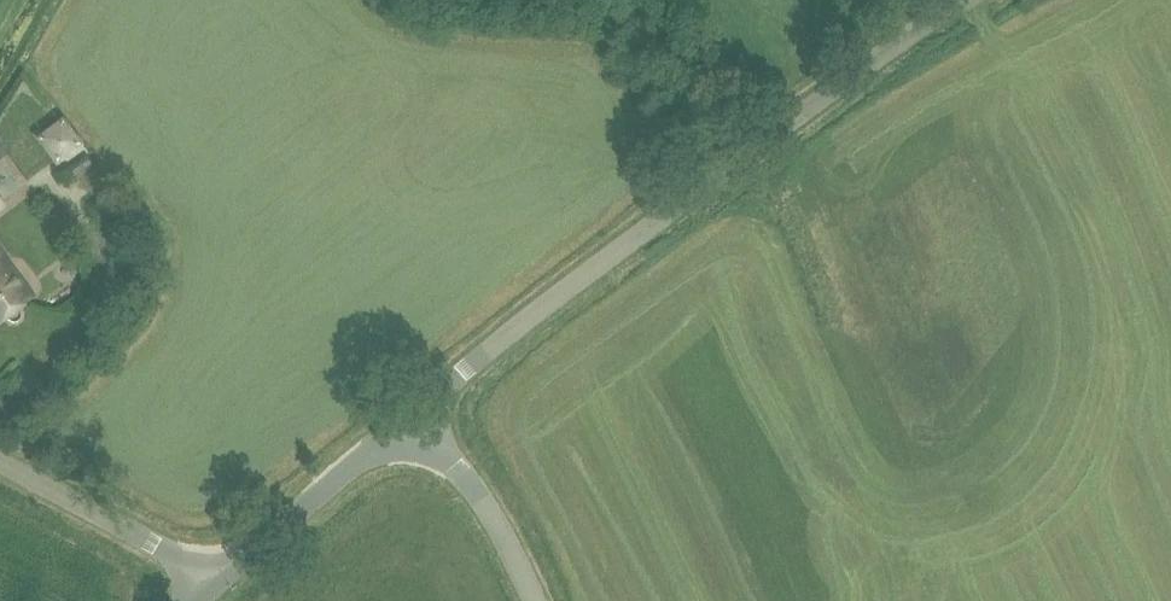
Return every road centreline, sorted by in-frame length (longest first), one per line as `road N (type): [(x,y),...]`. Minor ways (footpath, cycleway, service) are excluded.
road 1 (unclassified): [(415,416),(665,216),(968,0)]
road 2 (unclassified): [(223,585),(0,458)]
road 3 (unclassified): [(223,585),(415,416)]
road 4 (unclassified): [(536,600),(497,526),(415,416)]

